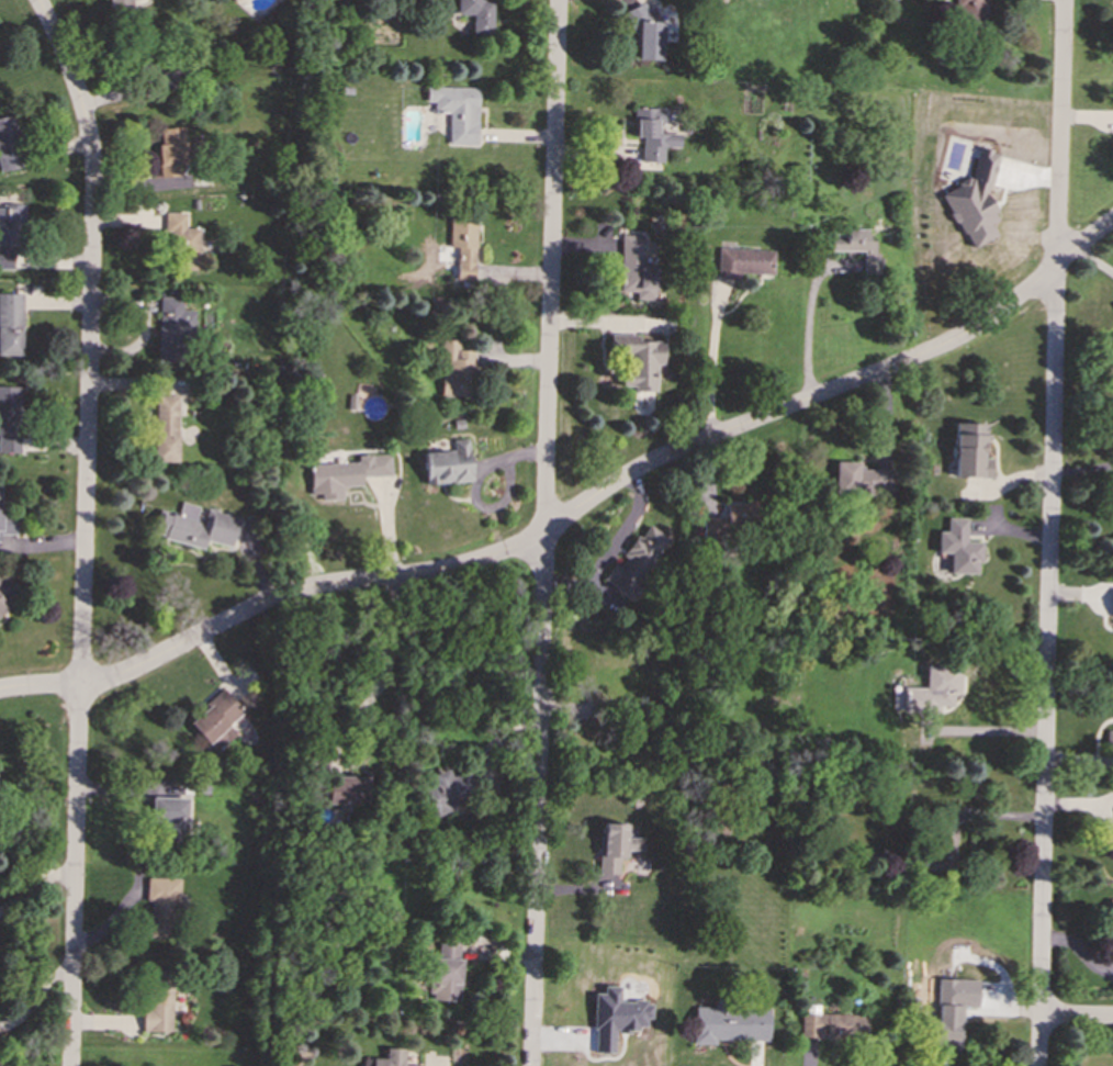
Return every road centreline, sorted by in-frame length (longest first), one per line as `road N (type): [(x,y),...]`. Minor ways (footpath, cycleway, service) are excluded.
road 1 (residential): [(1112,222),(964,337),(650,464),(519,548),(441,571),(278,597),(101,682),(0,691)]
road 2 (residential): [(71,1065),(93,179),(82,110),(37,0)]
road 3 (residential): [(531,1065),(559,0)]
road 4 (residential): [(1040,1065),(1064,0)]

